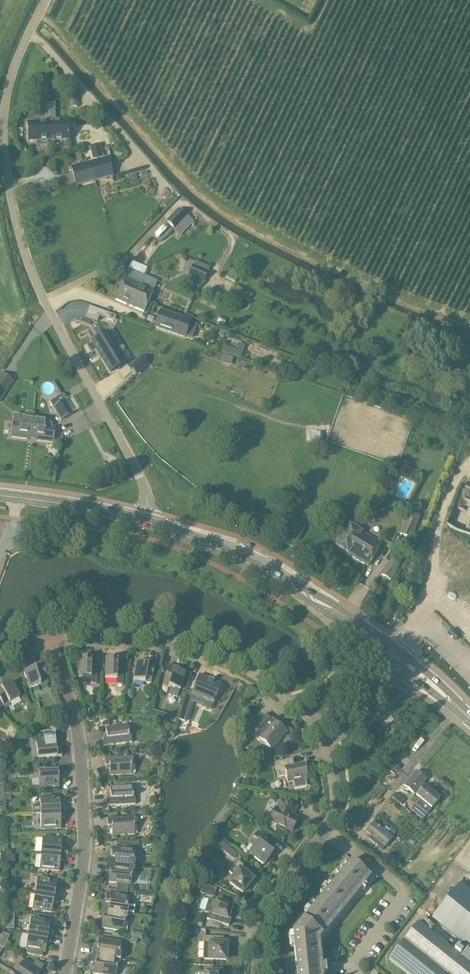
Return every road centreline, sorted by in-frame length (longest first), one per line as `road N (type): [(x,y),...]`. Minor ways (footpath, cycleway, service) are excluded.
road 1 (unclassified): [(142,521),(147,495),(57,323),(11,203),(5,95),(46,0)]
road 2 (residential): [(327,829),(334,778),(321,736),(245,667),(170,641),(48,637)]
road 3 (tertiary): [(469,718),(321,604),(258,567),(142,521)]
road 4 (residential): [(67,973),(84,782),(48,637)]
road 5 (residential): [(355,968),(402,894),(327,829)]
road 6 (residential): [(257,973),(260,923),(327,829)]
road 7 (tertiary): [(142,521),(0,495)]

